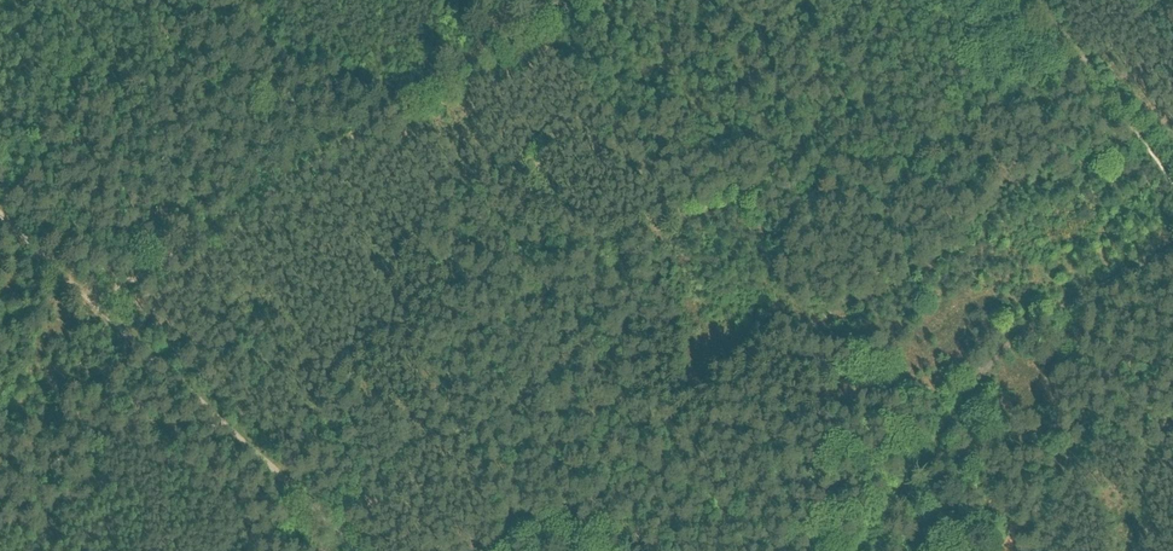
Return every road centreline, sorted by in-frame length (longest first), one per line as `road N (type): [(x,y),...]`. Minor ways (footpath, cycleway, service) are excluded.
road 1 (track): [(565,0),(93,301)]
road 2 (track): [(860,550),(1015,338),(1172,247)]
road 3 (track): [(338,528),(93,301)]
road 4 (track): [(1172,180),(1082,57)]
road 5 (track): [(93,301),(0,214)]

